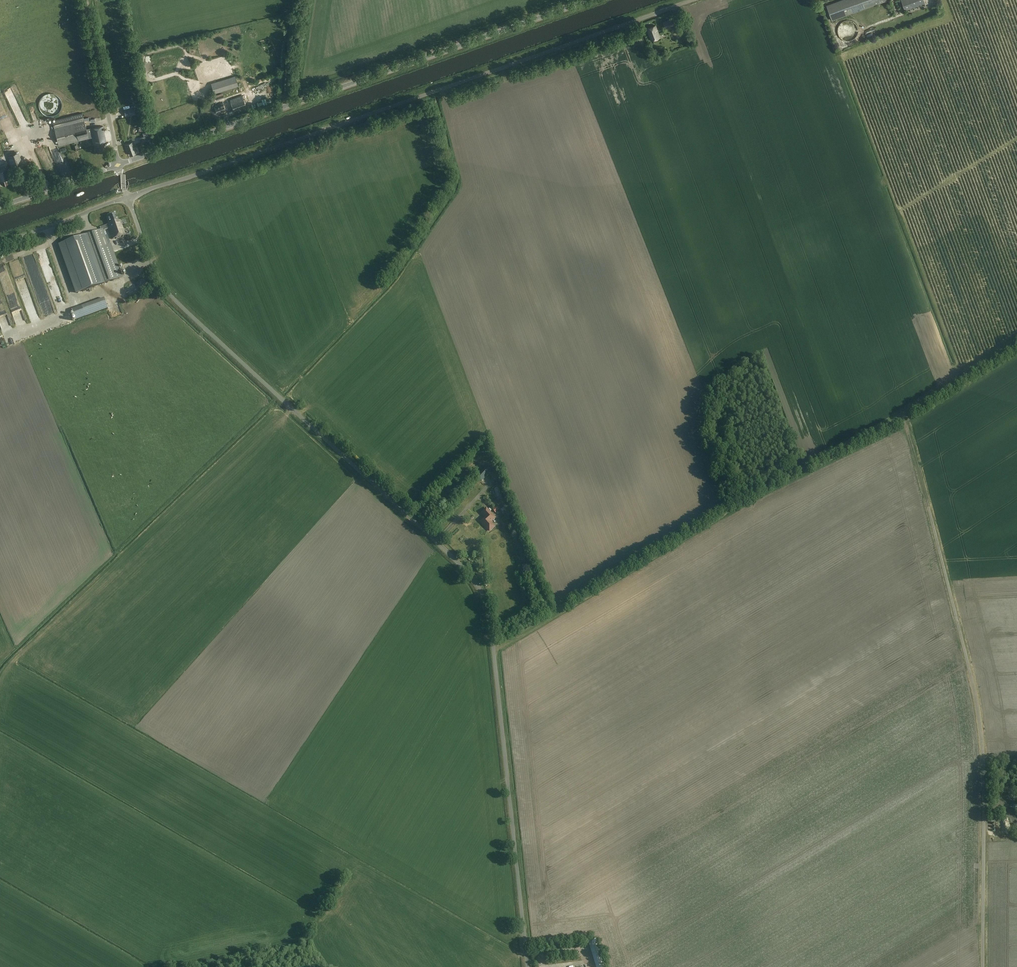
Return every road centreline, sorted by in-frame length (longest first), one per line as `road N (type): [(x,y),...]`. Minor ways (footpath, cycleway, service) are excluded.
road 1 (unclassified): [(527,966),(483,600),(460,565),(168,295),(151,270),(128,197)]
road 2 (unclassified): [(982,966),(982,734),(901,421)]
road 3 (unclassified): [(117,166),(592,0)]
road 4 (unclassified): [(128,197),(431,92)]
road 5 (unclassified): [(691,0),(431,92)]
road 6 (unclassified): [(117,166),(85,0)]
road 7 (unclassified): [(0,244),(128,197)]
road 8 (unclassified): [(0,207),(117,166)]

